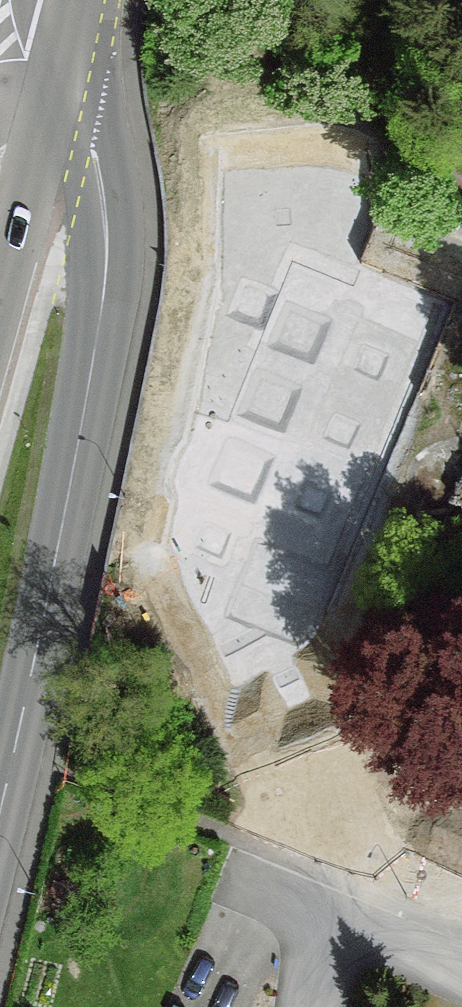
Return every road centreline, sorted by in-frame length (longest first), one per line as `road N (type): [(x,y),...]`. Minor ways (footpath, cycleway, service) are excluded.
road 1 (tertiary): [(0,98),(56,116),(101,160),(112,244),(68,536),(0,820)]
road 2 (residential): [(461,973),(231,875)]

